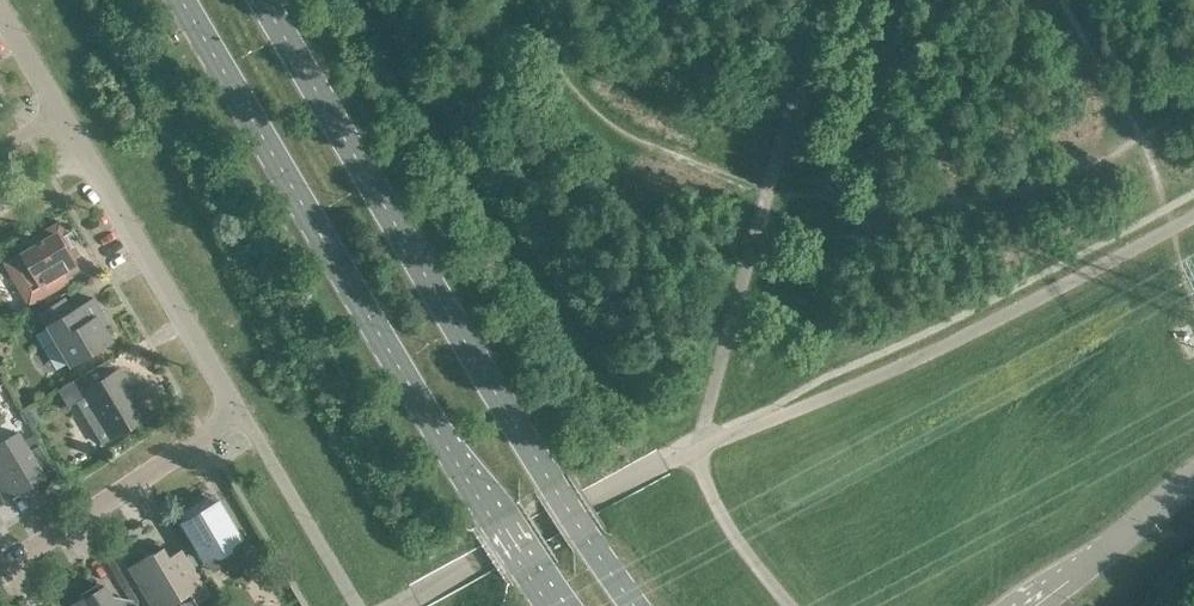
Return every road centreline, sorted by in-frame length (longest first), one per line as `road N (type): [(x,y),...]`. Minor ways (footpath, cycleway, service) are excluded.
road 1 (secondary): [(181,0),(409,380),(557,605)]
road 2 (secondary): [(637,605),(262,0)]
road 3 (residential): [(0,566),(241,417),(85,152)]
road 4 (unclassified): [(1039,605),(1193,473)]

